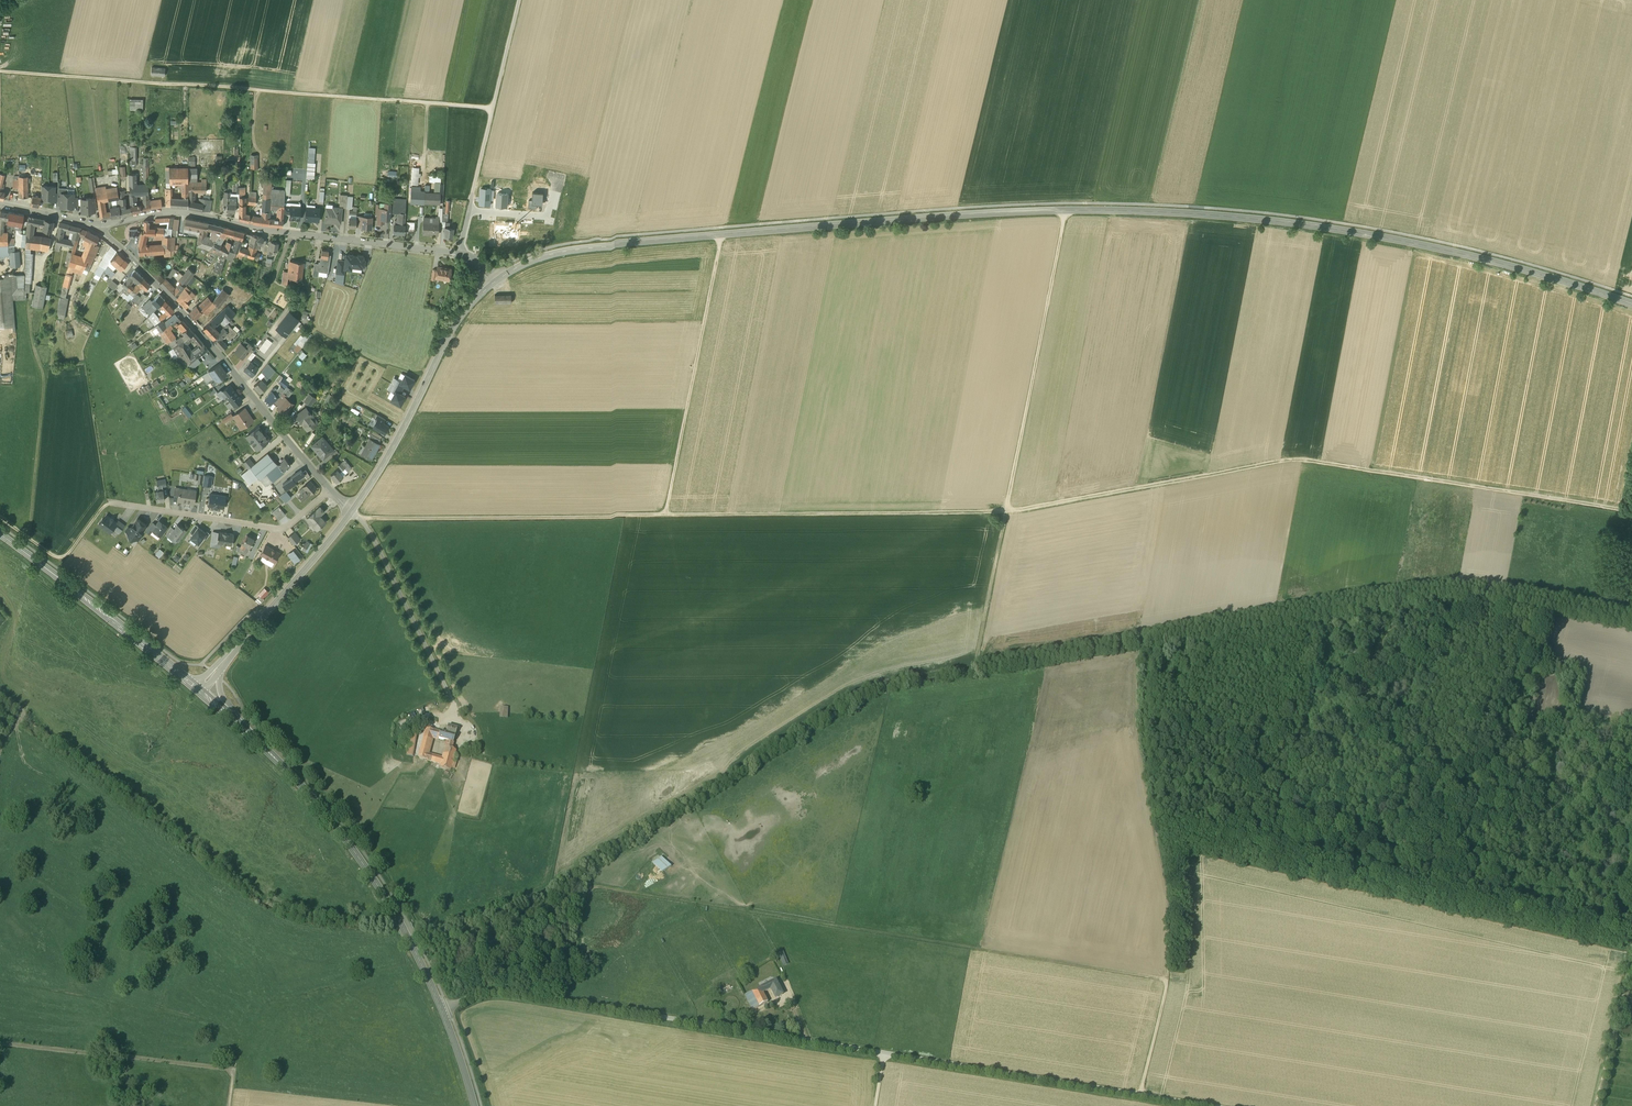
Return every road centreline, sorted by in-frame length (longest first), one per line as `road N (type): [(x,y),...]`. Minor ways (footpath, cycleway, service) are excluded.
road 1 (tertiary): [(493,281),(540,256),(588,246),(908,219),(1123,212),(1398,241),(1631,303)]
road 2 (track): [(1631,617),(1441,590),(978,665),(1007,513)]
road 3 (residential): [(1204,1105),(511,993),(442,1009)]
road 4 (track): [(362,520),(1007,513)]
road 5 (track): [(1007,513),(1298,461),(1631,512)]
road 6 (track): [(1168,981),(637,895)]
road 7 (track): [(494,109),(0,73)]
road 8 (residential): [(462,251),(183,211),(102,224)]
road 9 (residential): [(102,224),(330,489)]
road 10 (tertiary): [(442,1009),(400,922),(354,852),(241,728)]
road 11 (track): [(1168,981),(1169,896),(1140,719),(1142,637)]
road 12 (track): [(1007,513),(1067,212)]
road 13 (track): [(721,234),(667,516)]
road 14 (track): [(230,1105),(234,1069),(0,1043)]
road 15 (tertiary): [(351,510),(454,322),(493,281)]
road 16 (tertiary): [(194,687),(0,534)]
road 17 (residential): [(330,489),(280,527),(113,503)]
road 18 (unclassified): [(520,0),(470,209)]
road 19 (tertiary): [(224,660),(351,510)]
road 20 (track): [(415,922),(485,912),(566,871),(574,882)]
road 21 (track): [(565,1002),(591,892),(637,895)]
road 22 (track): [(1631,960),(1596,1105)]
road 23 (track): [(0,519),(64,557),(113,503)]

